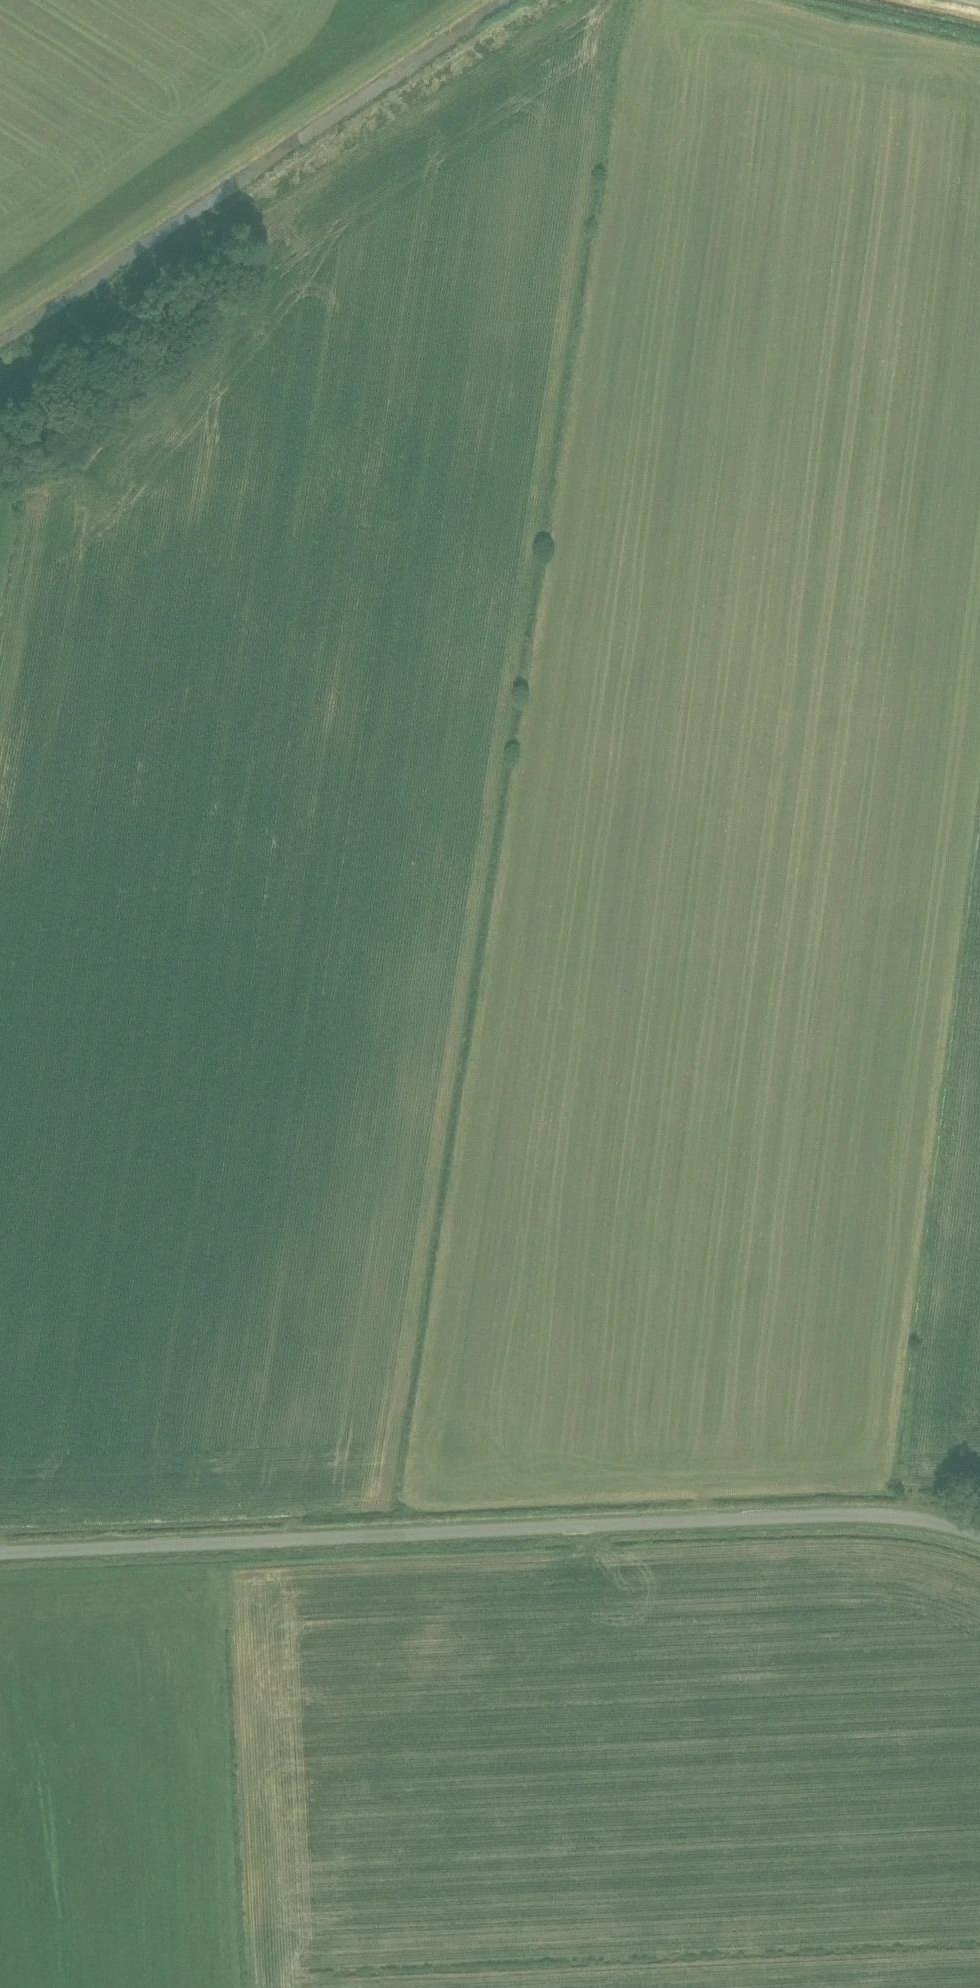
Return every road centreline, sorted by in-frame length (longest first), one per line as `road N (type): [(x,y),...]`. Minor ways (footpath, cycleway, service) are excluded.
road 1 (unclassified): [(0,1553),(832,1515),(895,1518),(979,1539)]

